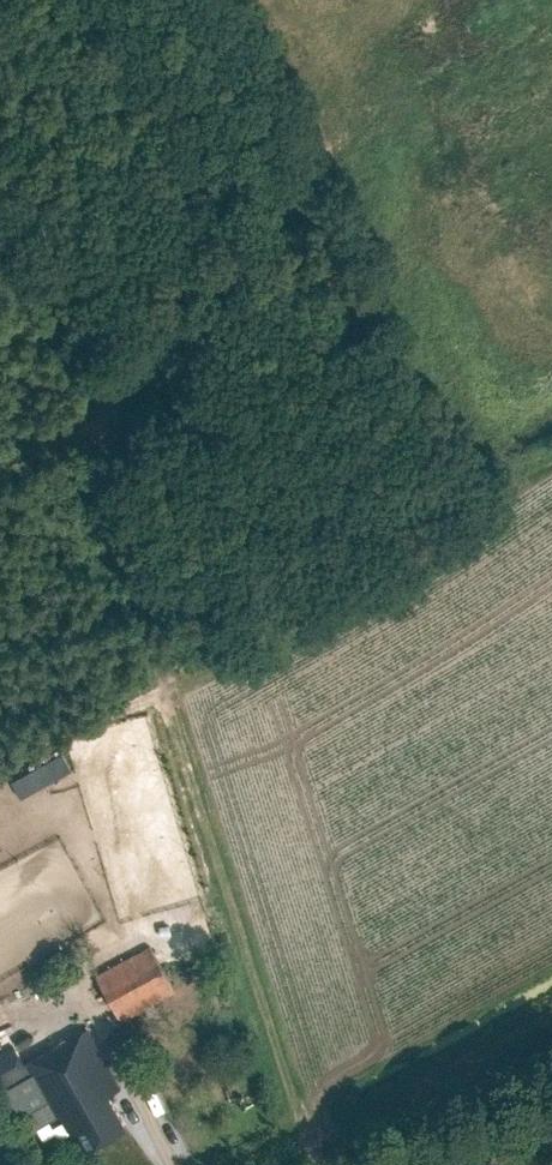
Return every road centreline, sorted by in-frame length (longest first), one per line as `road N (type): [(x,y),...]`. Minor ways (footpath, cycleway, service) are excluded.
road 1 (residential): [(371,1164),(551,1098)]

